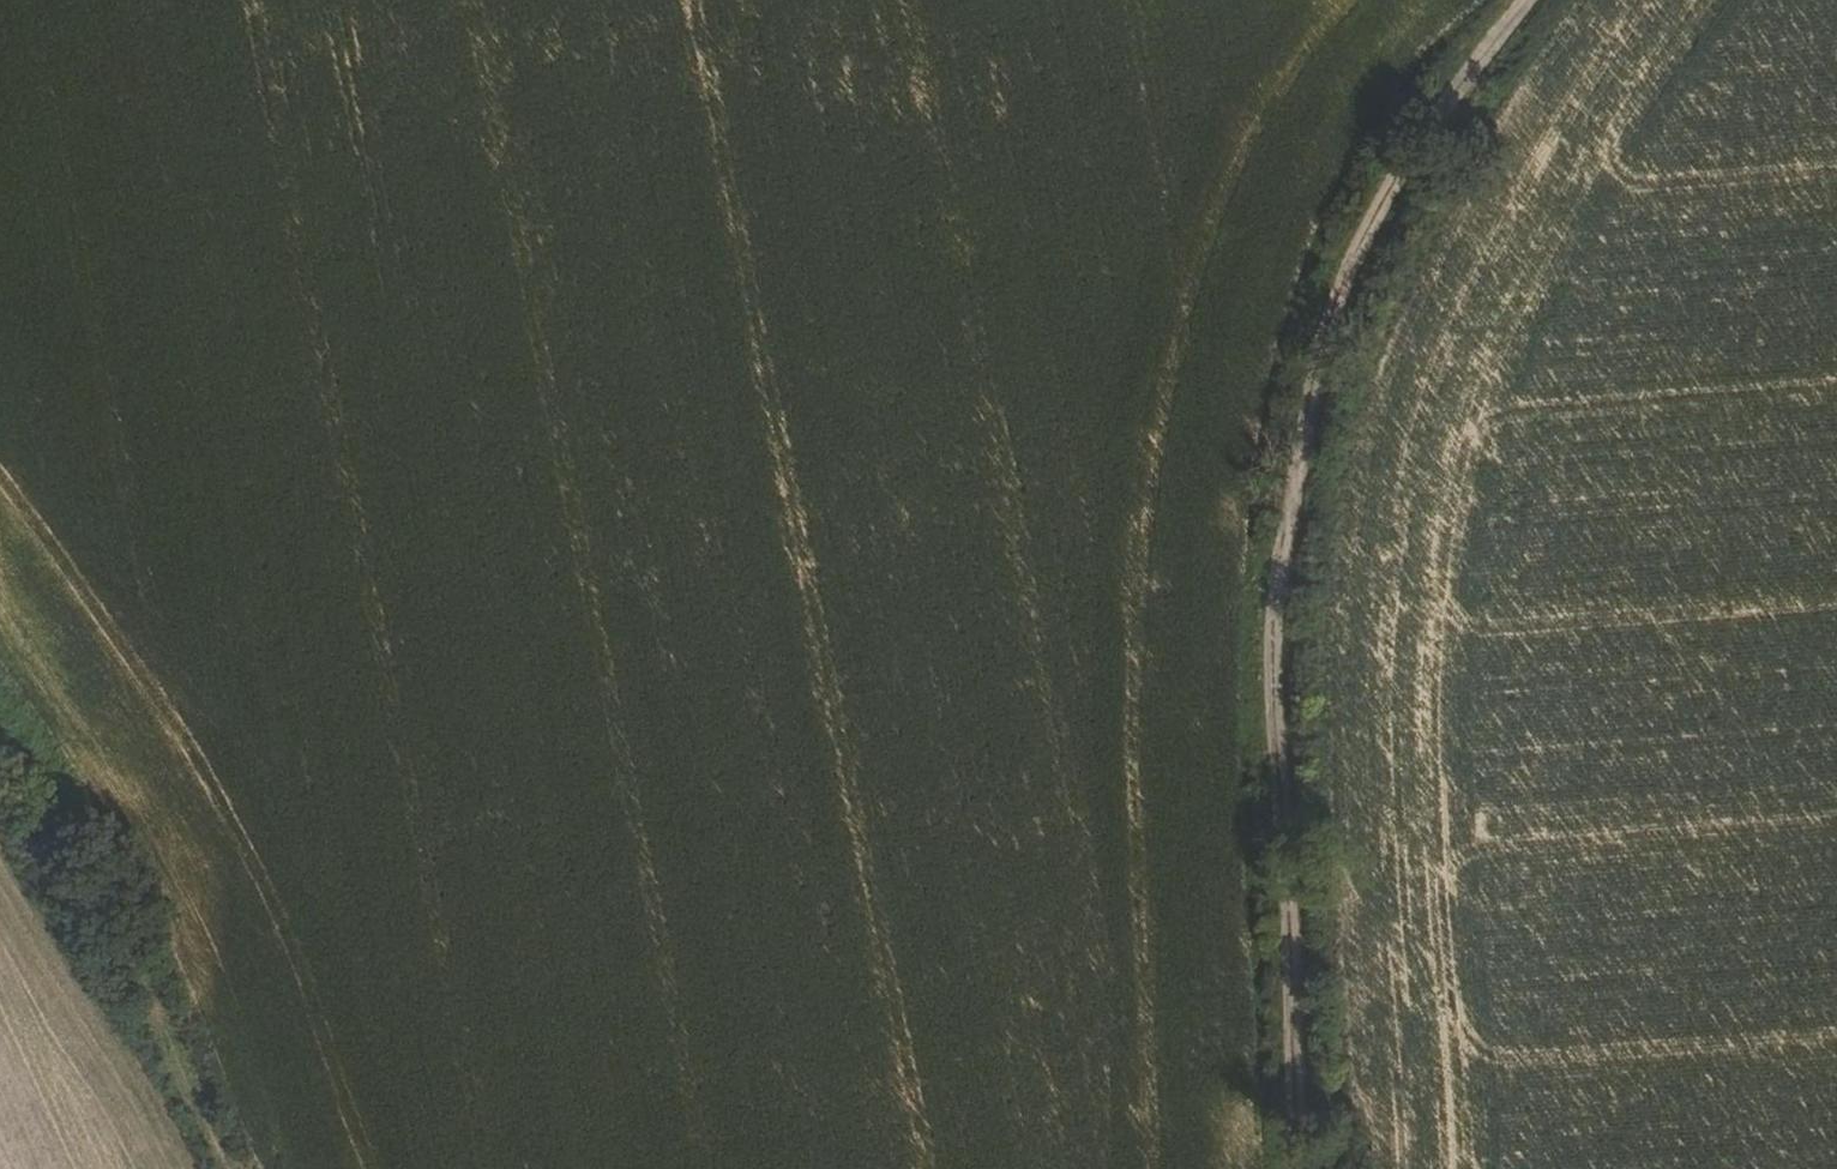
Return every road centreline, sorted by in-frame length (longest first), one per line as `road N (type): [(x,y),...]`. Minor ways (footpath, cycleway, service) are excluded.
road 1 (track): [(1287,1168),(1254,642),(1272,499),(1299,376),(1354,220),(1509,0)]
road 2 (track): [(103,1168),(0,974)]

